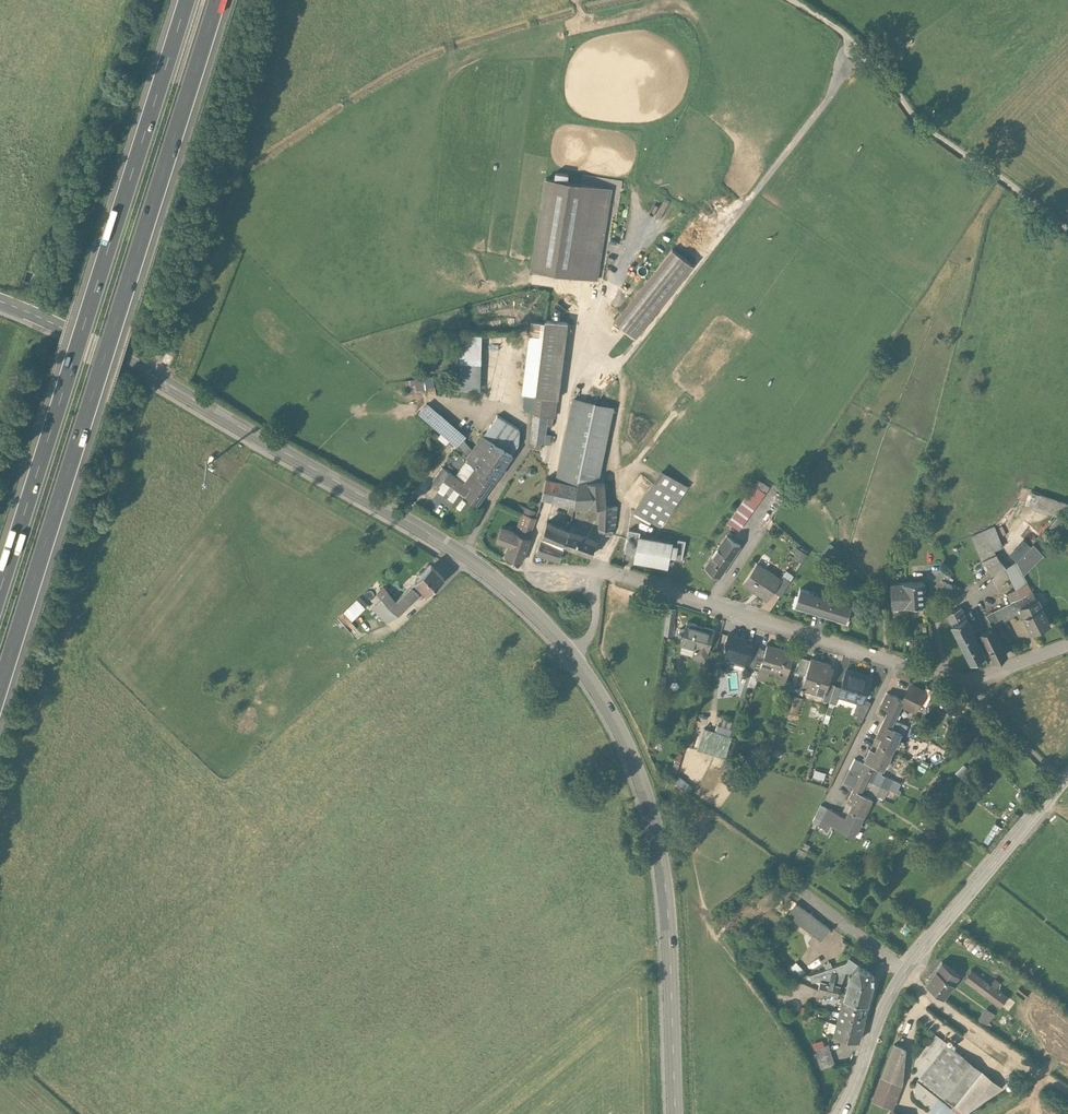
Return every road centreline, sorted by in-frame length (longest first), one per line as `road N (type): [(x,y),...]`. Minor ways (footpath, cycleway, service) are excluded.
road 1 (motorway): [(0,687),(218,0)]
road 2 (secondary): [(0,303),(461,554),(571,654)]
road 3 (motorway): [(187,0),(0,590)]
road 4 (secondary): [(571,654),(605,703),(653,812),(670,930),(676,1113)]
road 5 (tertiary): [(1067,776),(905,971),(840,1113)]
road 6 (track): [(791,0),(865,52),(923,126),(1067,231)]
road 7 (residential): [(598,573),(896,664)]
road 8 (track): [(905,971),(1067,1093)]
road 9 (residential): [(896,664),(962,681),(1067,642)]
road 10 (residential): [(896,664),(832,800)]

